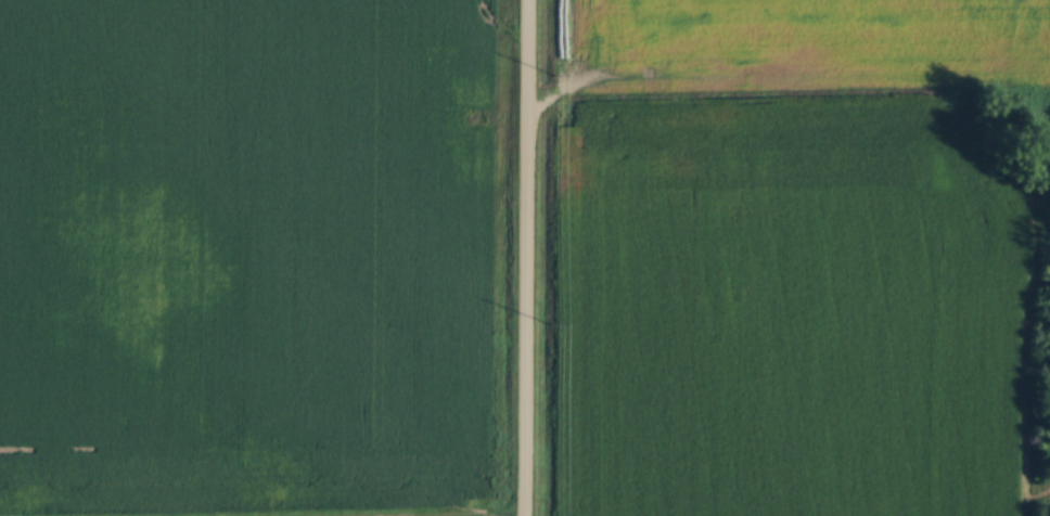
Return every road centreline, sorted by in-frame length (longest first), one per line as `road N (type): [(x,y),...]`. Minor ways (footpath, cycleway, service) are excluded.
road 1 (residential): [(523,515),(527,0)]

